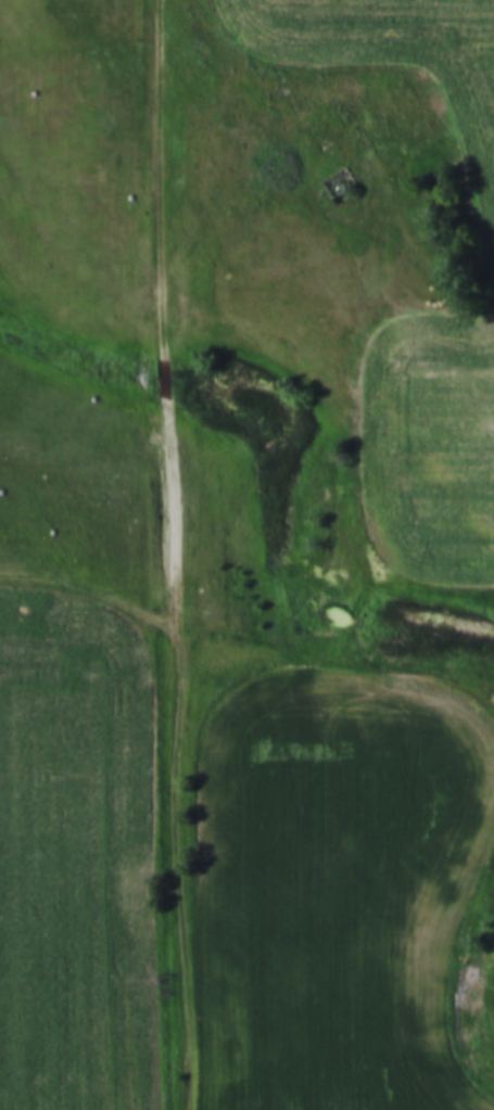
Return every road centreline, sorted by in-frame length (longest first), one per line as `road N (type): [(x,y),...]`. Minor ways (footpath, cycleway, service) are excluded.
road 1 (track): [(186,1109),(180,522),(155,331),(152,222),(159,0)]

